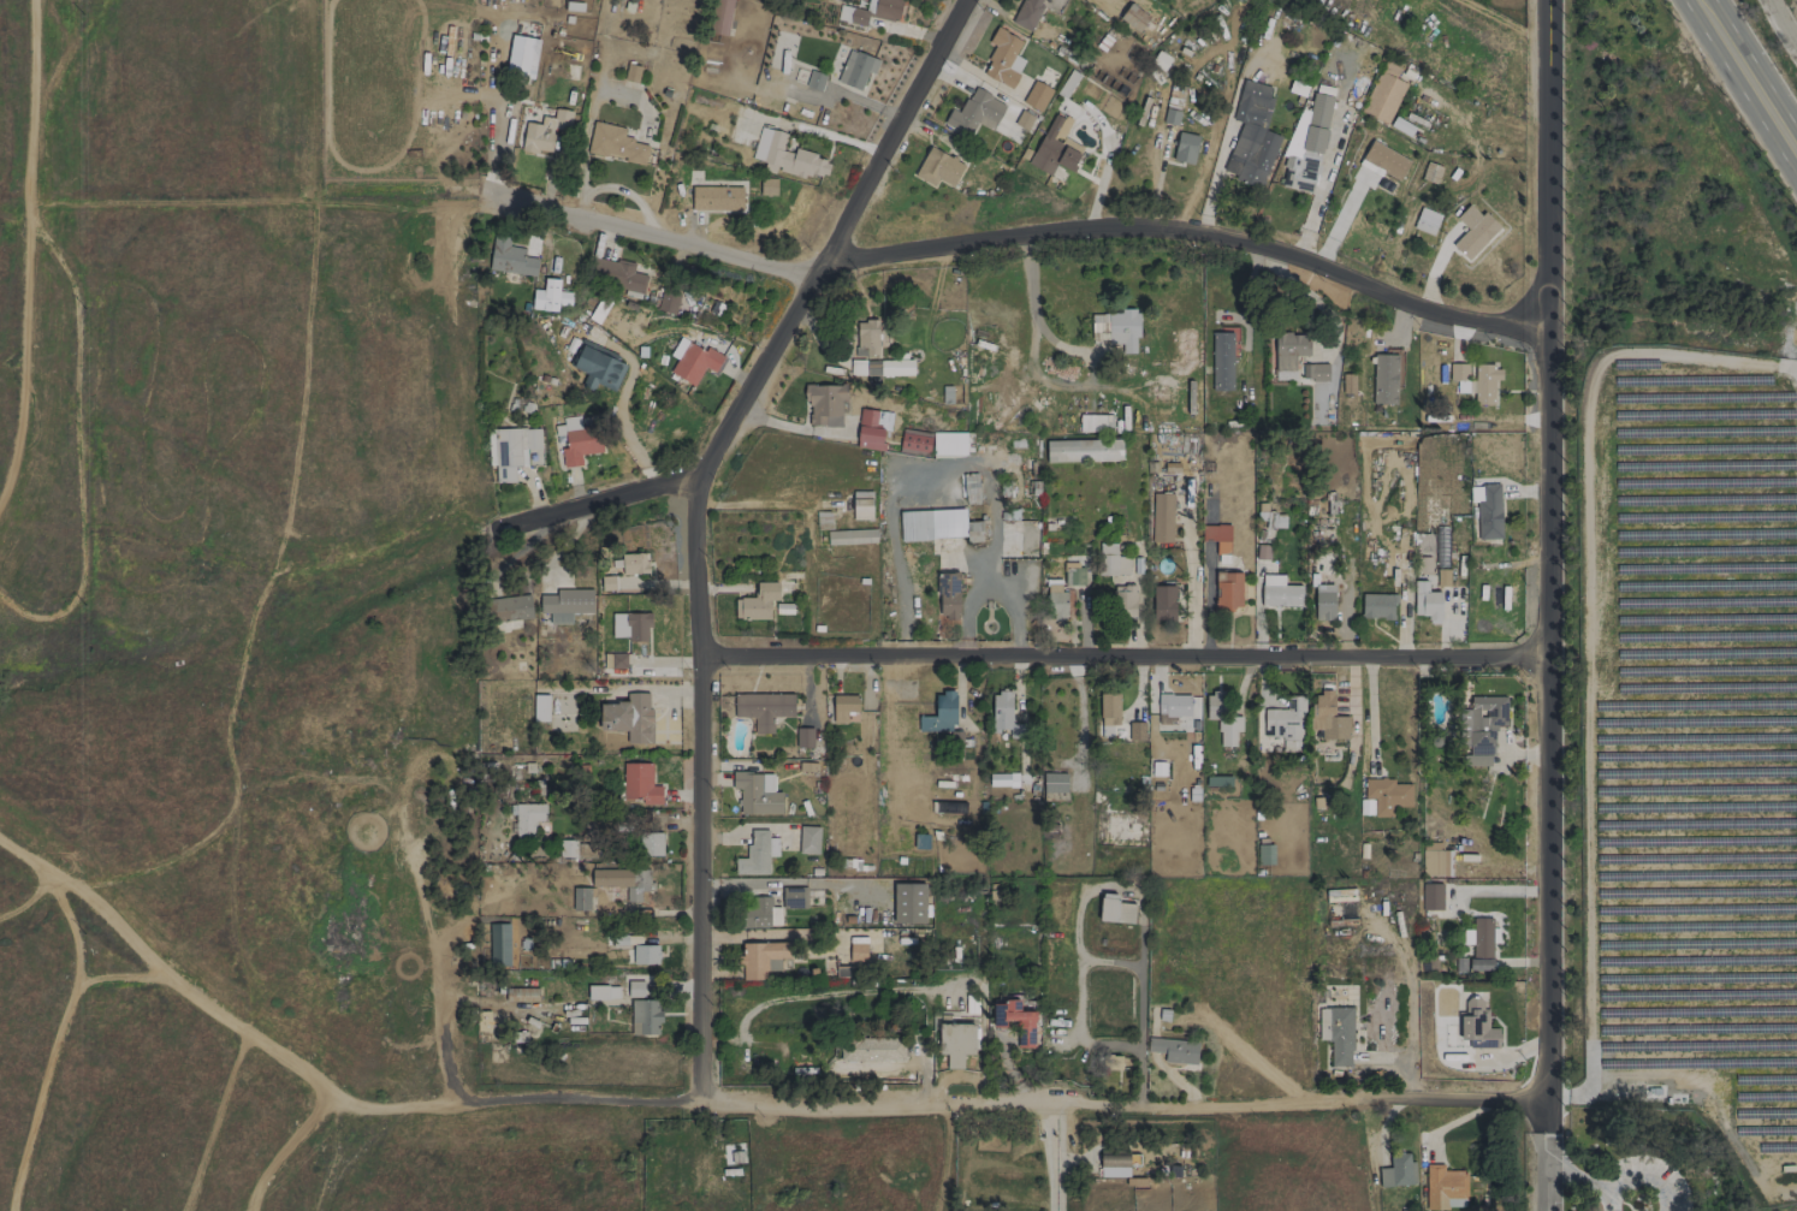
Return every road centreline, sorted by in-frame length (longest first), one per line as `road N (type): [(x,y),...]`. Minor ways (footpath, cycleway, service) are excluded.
road 1 (residential): [(1547,0),(1546,1132)]
road 2 (residential): [(1546,1104),(1419,1098),(1160,1106),(1043,1098),(822,1111),(741,1106),(700,1078)]
road 3 (residential): [(1549,658),(704,657)]
road 4 (residential): [(811,275),(698,476),(700,1078)]
road 5 (track): [(700,1078),(642,1102),(332,1100),(0,842)]
road 6 (residential): [(1548,317),(1499,326),(1184,228),(831,259)]
road 7 (track): [(504,526),(0,523)]
road 8 (track): [(0,478),(24,397),(32,0)]
road 9 (track): [(492,191),(29,207)]
road 10 (track): [(53,883),(89,974),(16,1177),(13,1210)]
road 11 (residential): [(811,275),(492,191)]
road 12 (residential): [(956,0),(831,259),(811,275)]
road 13 (residential): [(504,526),(564,503),(698,476)]
road 14 (secondary): [(1796,155),(1695,0)]

